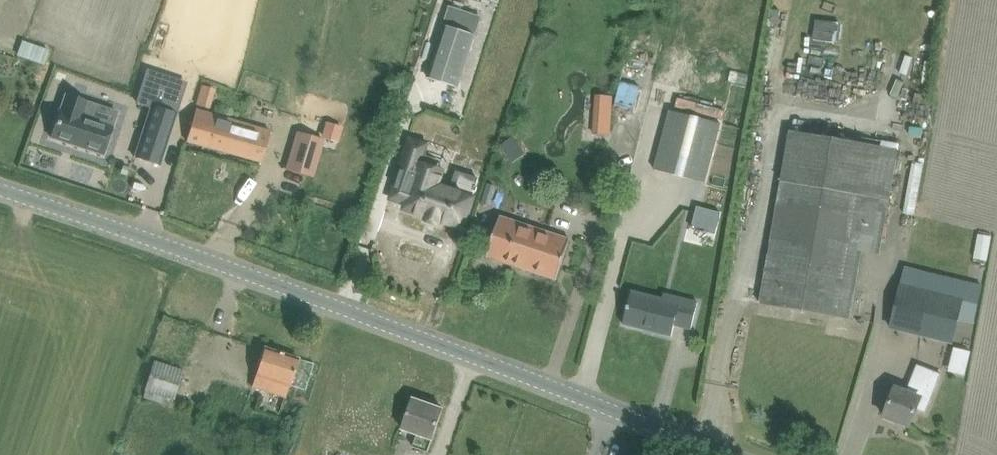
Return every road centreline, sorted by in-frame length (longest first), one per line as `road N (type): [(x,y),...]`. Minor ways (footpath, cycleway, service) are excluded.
road 1 (tertiary): [(726,454),(356,313),(0,189)]

